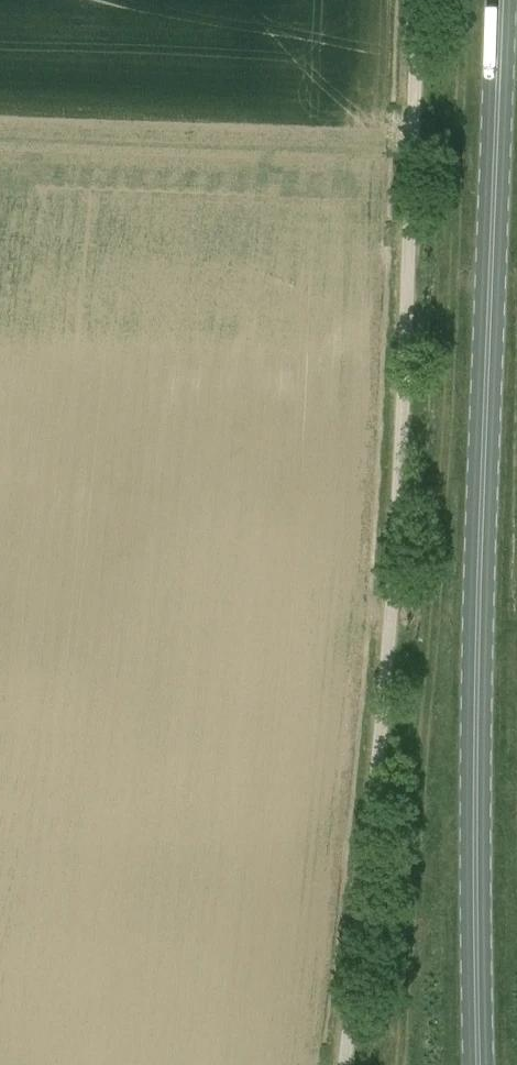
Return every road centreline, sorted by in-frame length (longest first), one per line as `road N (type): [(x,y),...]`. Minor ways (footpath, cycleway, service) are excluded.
road 1 (unclassified): [(345,1064),(394,608),(417,0)]
road 2 (primary): [(501,0),(479,586),(478,1064)]

